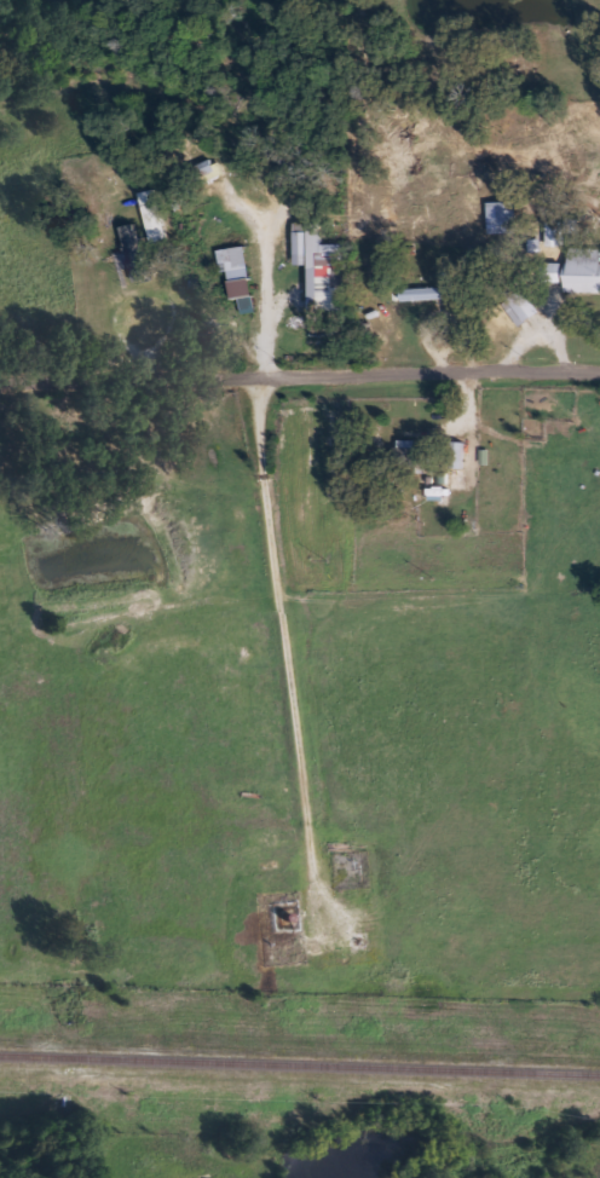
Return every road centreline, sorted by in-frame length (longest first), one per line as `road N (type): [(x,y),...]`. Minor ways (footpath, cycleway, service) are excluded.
road 1 (residential): [(264,382),(306,767),(330,821),(382,896),(382,984)]
road 2 (residential): [(0,386),(599,374)]

